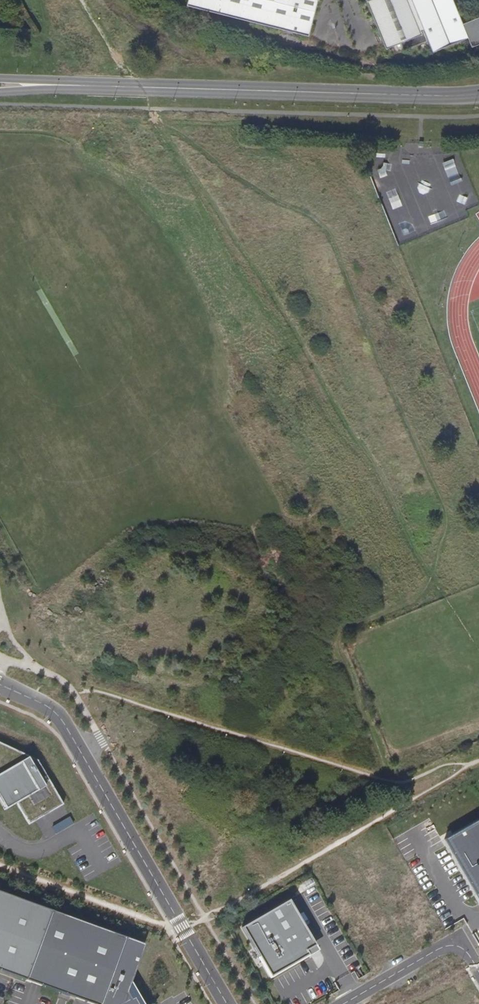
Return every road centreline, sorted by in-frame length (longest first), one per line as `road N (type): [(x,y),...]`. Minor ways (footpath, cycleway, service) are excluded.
road 1 (tertiary): [(62,85),(478,94)]

